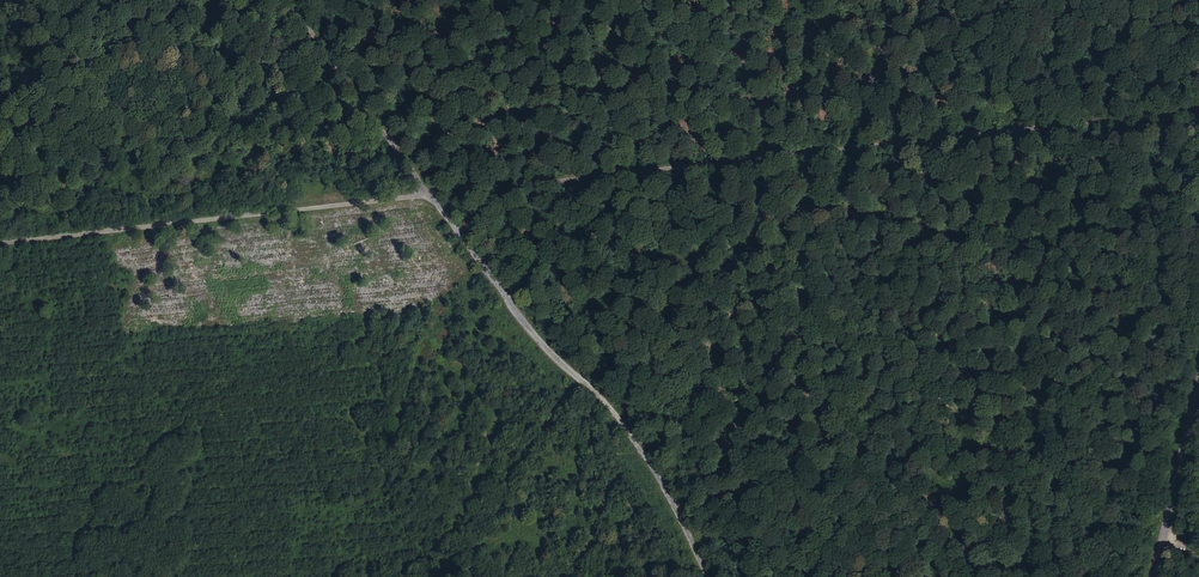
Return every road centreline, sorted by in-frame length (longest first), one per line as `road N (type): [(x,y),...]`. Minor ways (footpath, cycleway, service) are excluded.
road 1 (track): [(0,244),(1198,110)]
road 2 (track): [(706,576),(615,410),(541,347),(318,45),(295,0)]
road 3 (tertiary): [(1154,576),(1198,383)]

